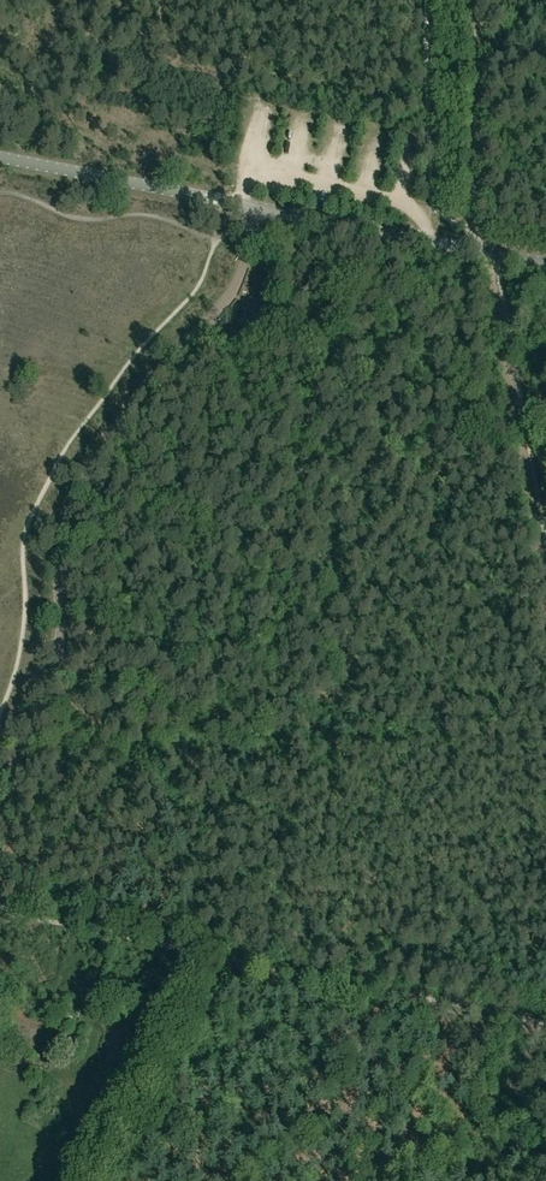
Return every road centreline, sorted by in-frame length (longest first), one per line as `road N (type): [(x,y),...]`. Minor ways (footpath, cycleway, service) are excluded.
road 1 (track): [(545,1029),(213,963),(202,934),(190,926),(0,887)]
road 2 (tertiary): [(471,249),(0,157)]
road 3 (track): [(545,585),(486,252)]
road 4 (track): [(107,1180),(213,963)]
road 5 (track): [(473,231),(468,0)]
road 6 (track): [(403,202),(273,177),(251,181),(239,203)]
road 7 (track): [(497,1019),(437,1180)]

